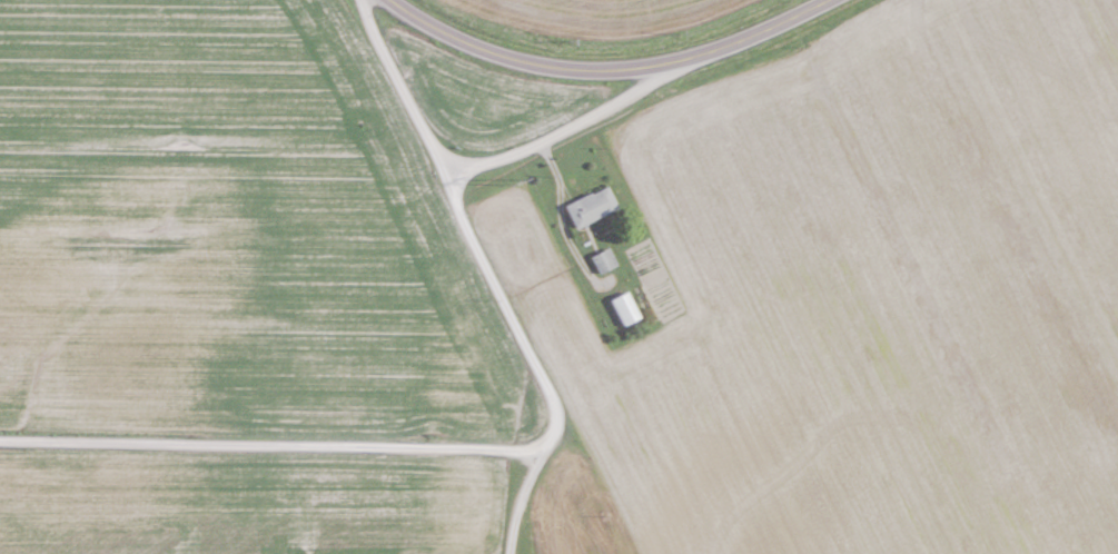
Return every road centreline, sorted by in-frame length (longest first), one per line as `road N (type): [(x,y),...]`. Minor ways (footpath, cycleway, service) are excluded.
road 1 (residential): [(0,446),(522,453),(551,443)]
road 2 (secondary): [(834,0),(685,62),(622,73),(505,59),(390,0)]
road 3 (residential): [(551,443),(554,409),(537,365),(454,200),(447,168)]
road 4 (residential): [(447,168),(545,139),(685,62)]
road 5 (residential): [(447,168),(399,97),(362,0)]

